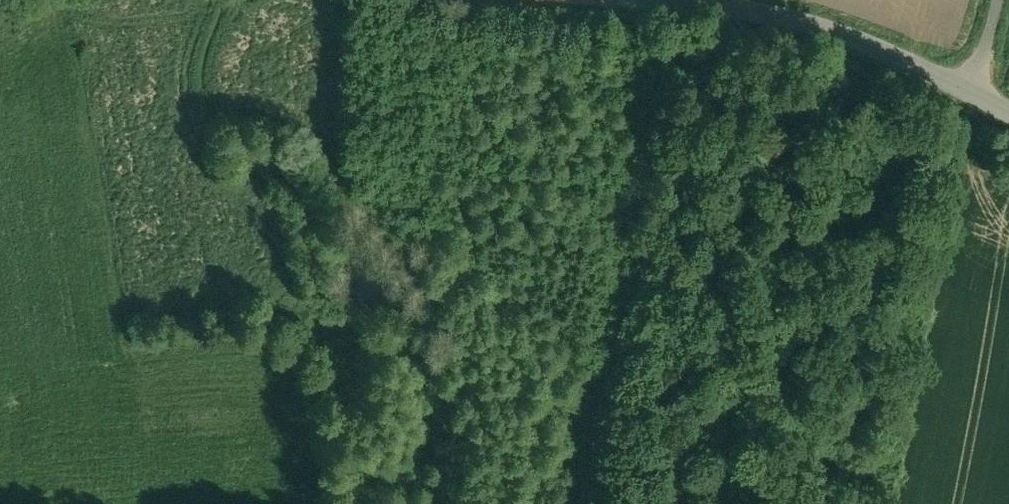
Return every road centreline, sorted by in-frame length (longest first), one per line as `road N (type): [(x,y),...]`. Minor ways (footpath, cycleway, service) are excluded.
road 1 (track): [(822,28),(792,76),(742,196),(727,317),(685,503)]
road 2 (unclassified): [(660,0),(798,20),(971,90)]

